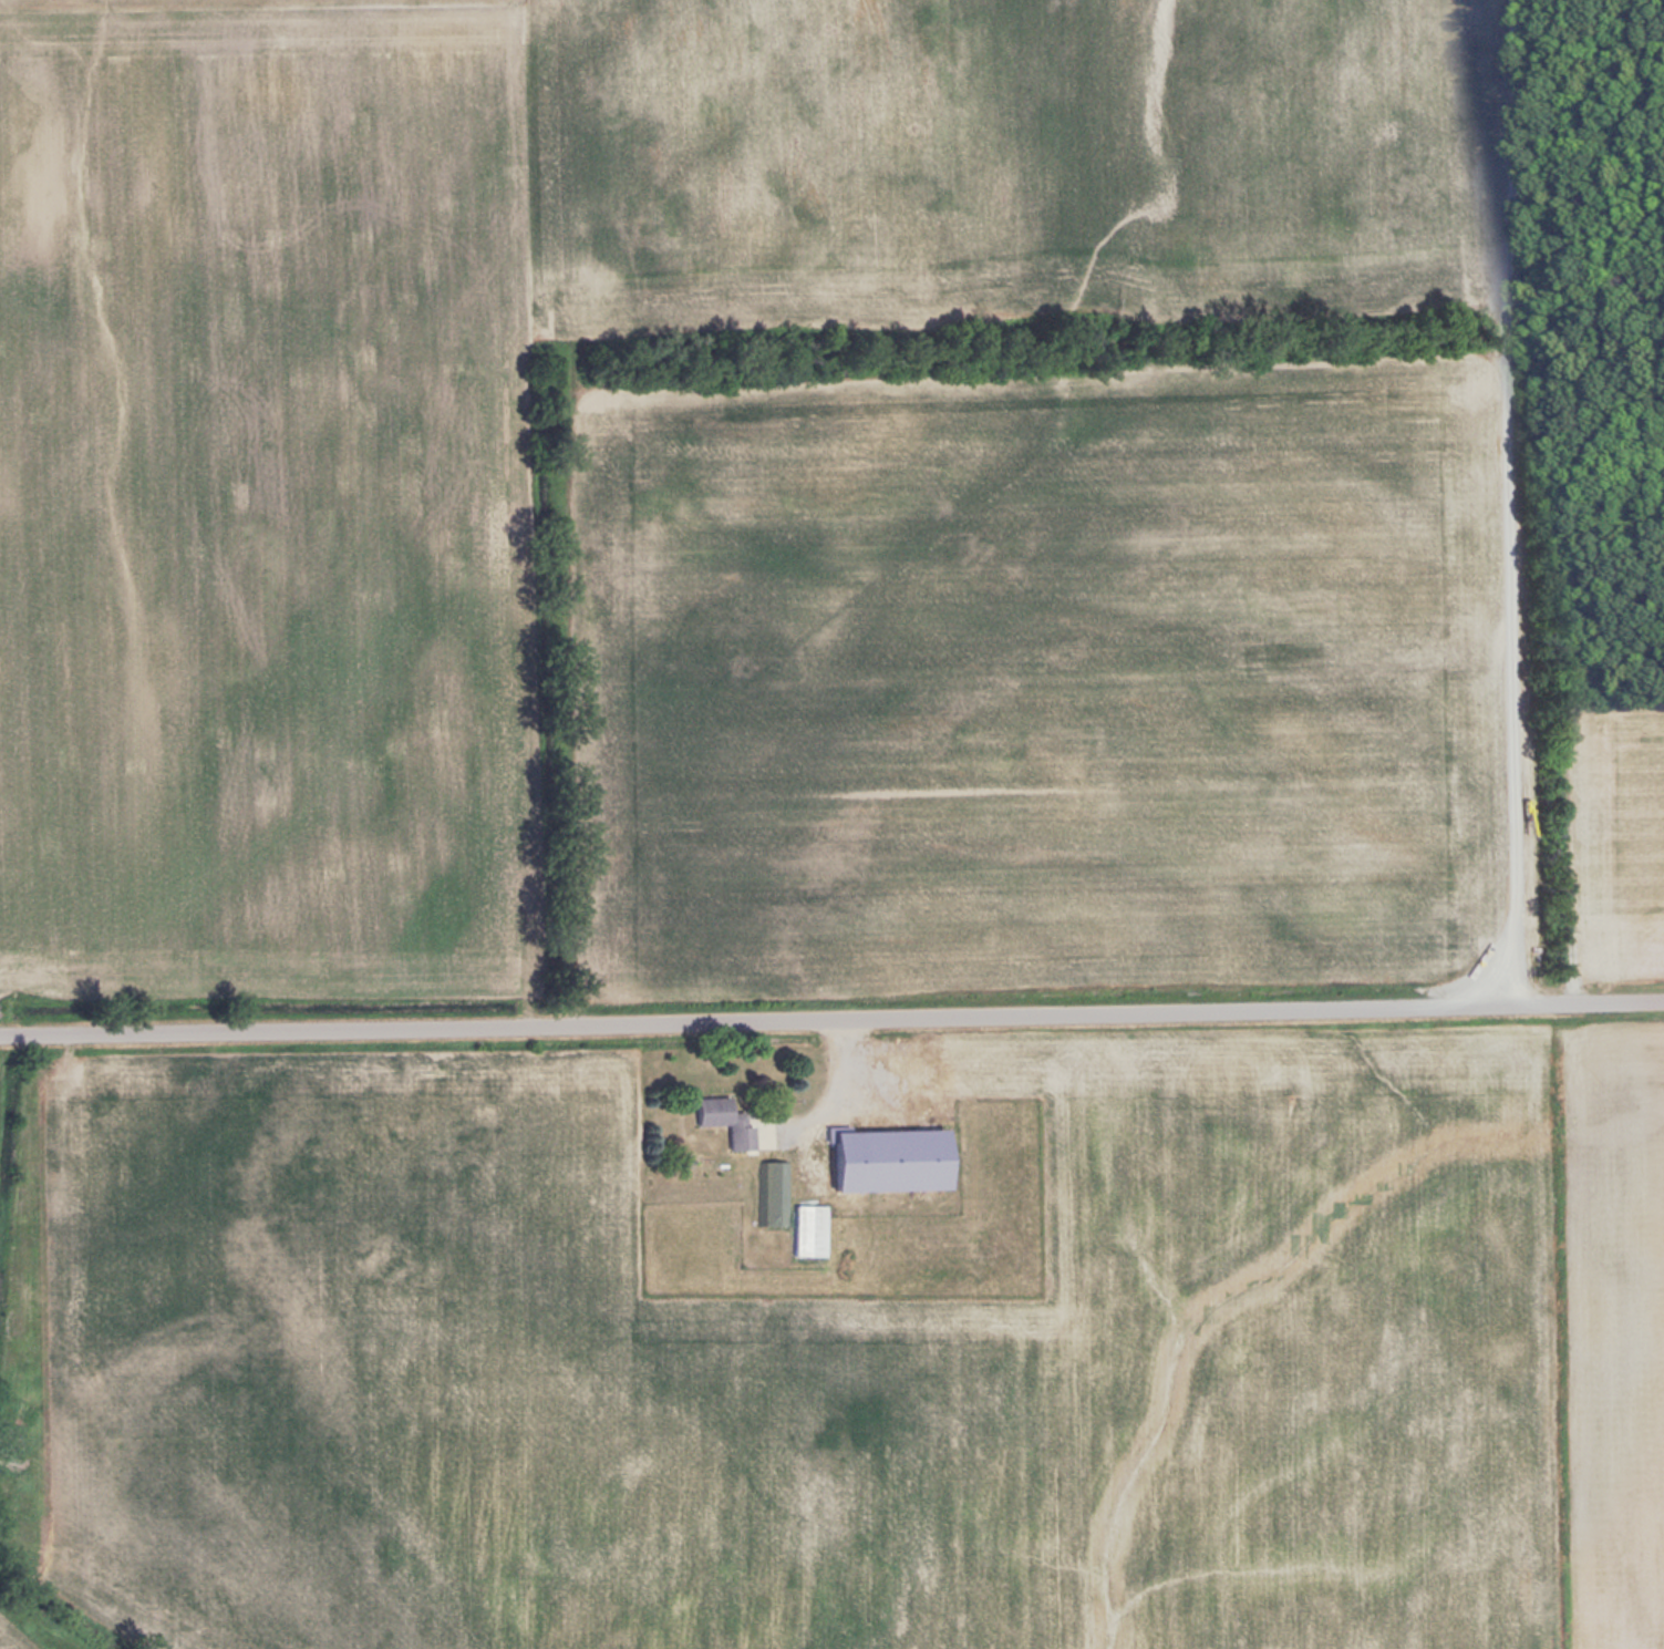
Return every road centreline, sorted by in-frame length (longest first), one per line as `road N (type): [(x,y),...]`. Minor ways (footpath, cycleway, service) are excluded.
road 1 (residential): [(1663,1005),(0,1041)]

